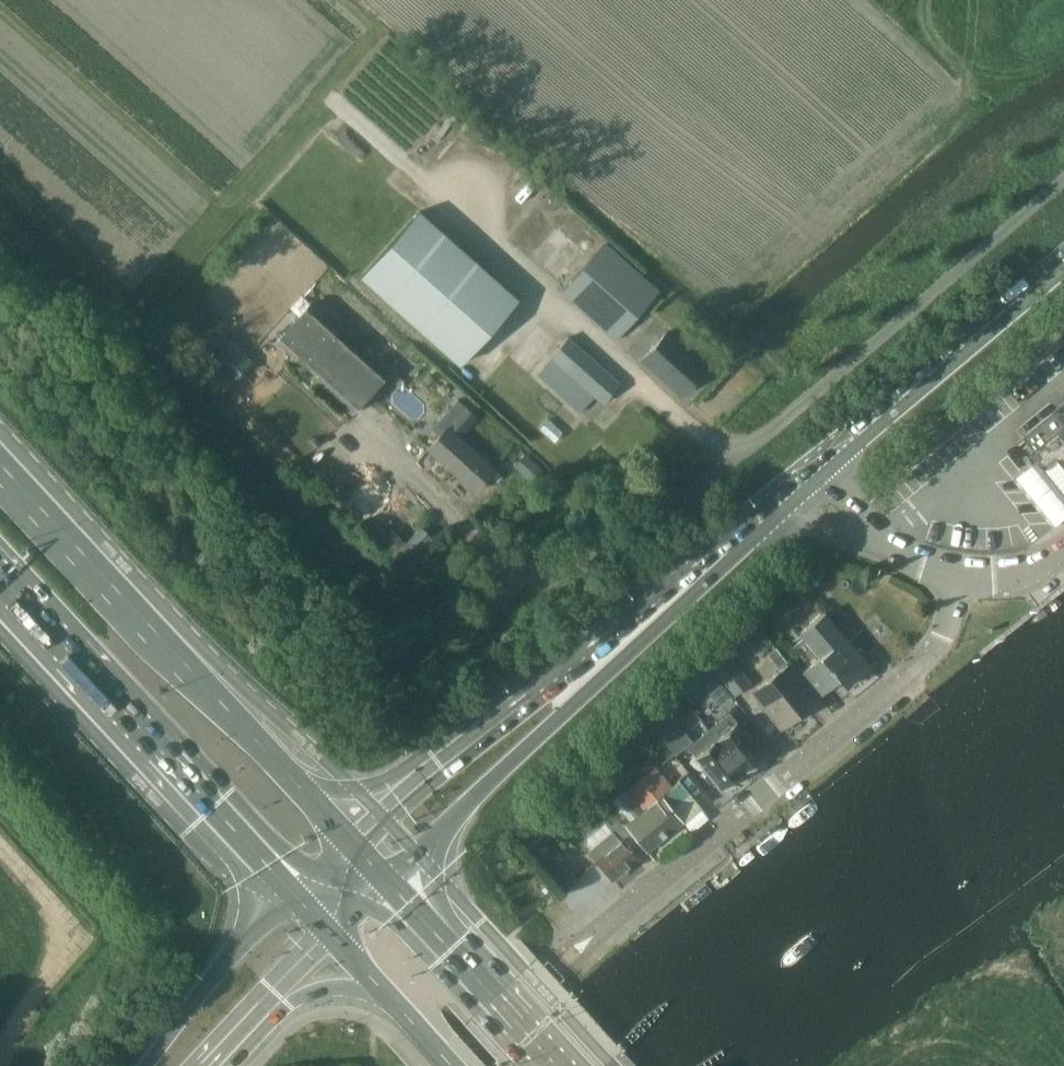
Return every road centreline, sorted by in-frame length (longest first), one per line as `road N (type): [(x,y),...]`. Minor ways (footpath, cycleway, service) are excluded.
road 1 (unclassified): [(498,571),(552,576),(586,565),(804,400),(1063,177)]
road 2 (tertiary): [(958,575),(944,638),(921,666),(562,963)]
road 3 (primary): [(346,833),(0,469)]
road 4 (secondary): [(709,562),(616,619),(346,833)]
road 5 (secondary): [(386,879),(650,637),(709,562)]
road 6 (primary): [(0,580),(281,892)]
road 7 (secondary): [(799,481),(1063,260)]
road 8 (primary): [(563,1065),(386,879)]
road 9 (secondary): [(281,892),(218,967),(155,1065)]
road 10 (tertiary): [(958,575),(900,552),(799,481)]
road 11 (primary): [(329,943),(453,1065)]
road 12 (secondary): [(210,1065),(329,943)]
road 13 (secondary): [(709,562),(799,481)]

